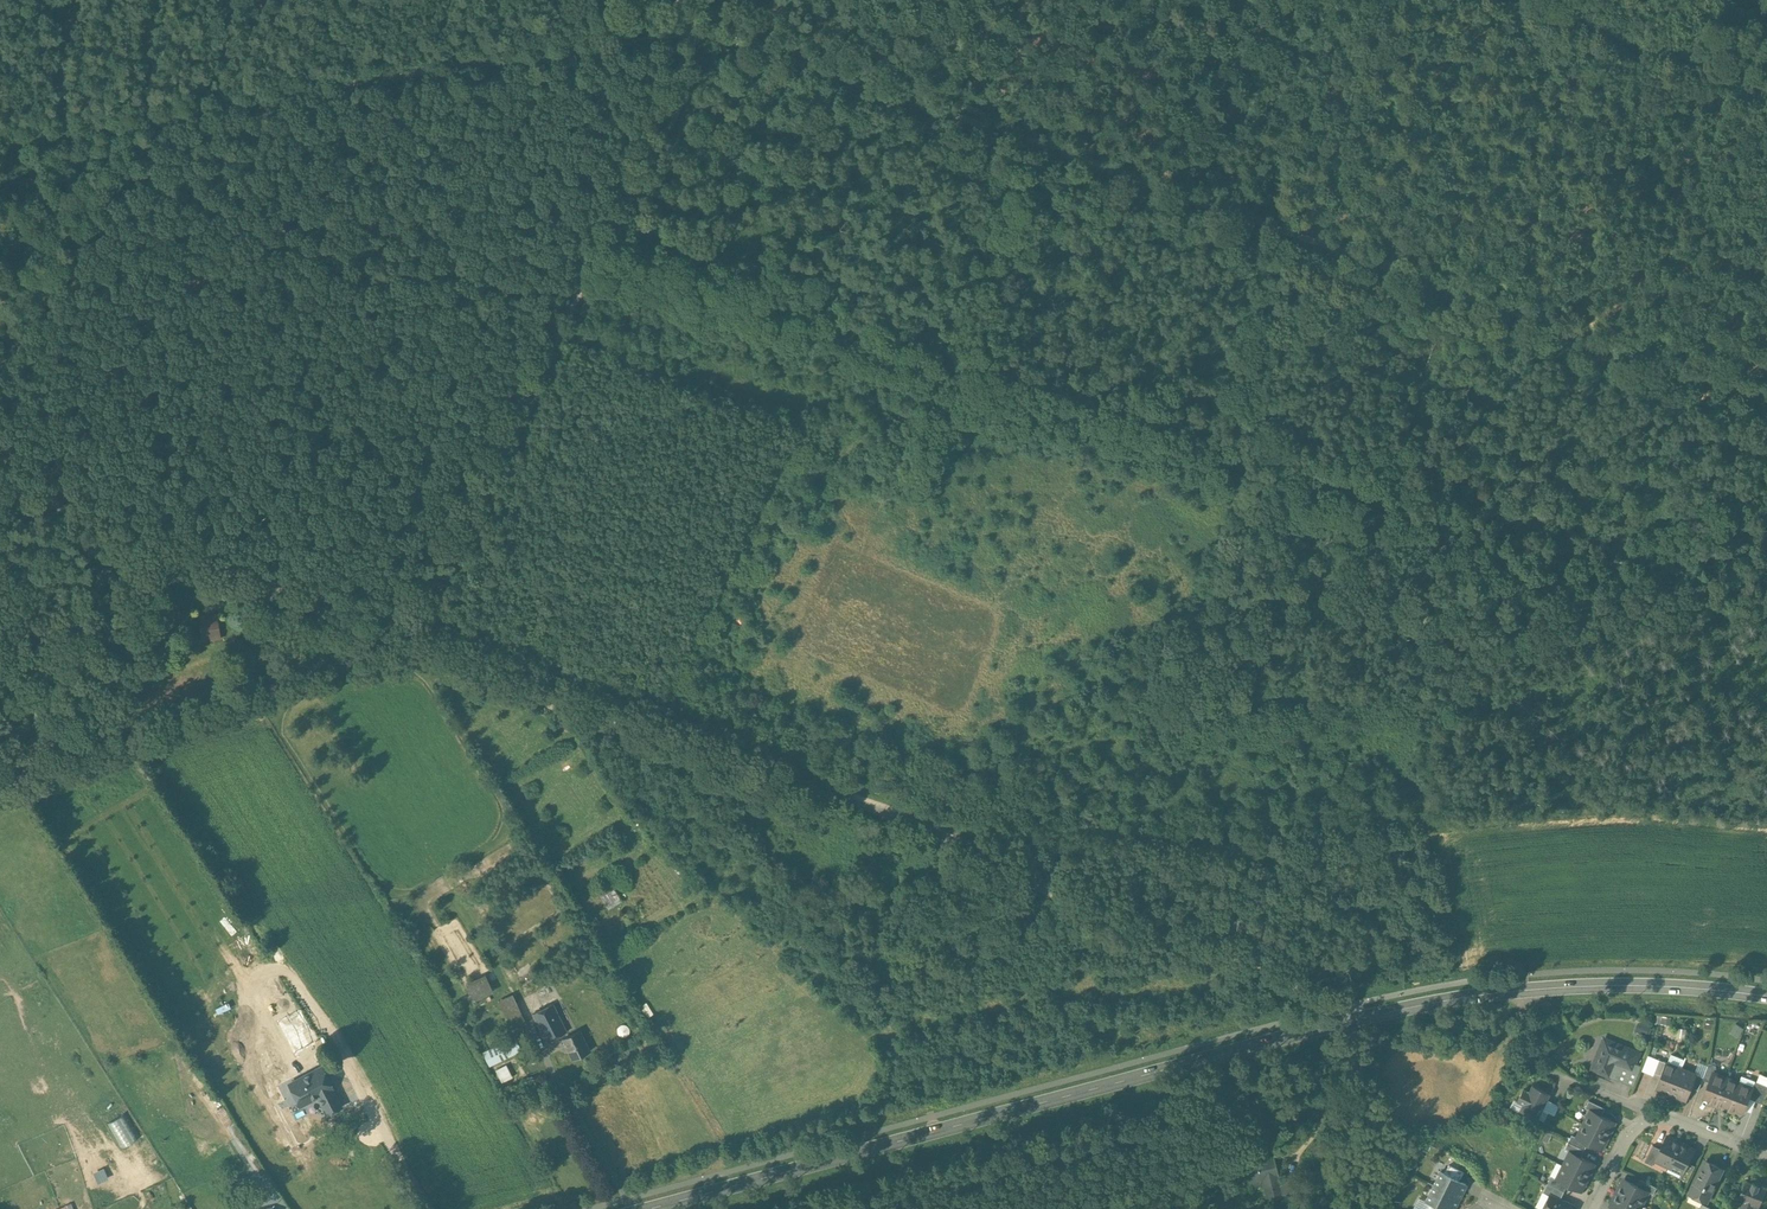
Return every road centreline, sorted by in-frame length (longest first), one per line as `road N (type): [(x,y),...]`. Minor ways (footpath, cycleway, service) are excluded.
road 1 (unclassified): [(1375,1015),(0,497)]
road 2 (track): [(643,0),(1383,255),(1766,398)]
road 3 (secondary): [(648,1208),(1375,1015)]
road 4 (track): [(0,134),(12,140),(396,83),(655,28),(682,0)]
road 5 (track): [(934,468),(1103,0)]
road 6 (track): [(600,262),(407,649)]
road 7 (secondary): [(1375,1015),(1485,995),(1604,987),(1766,998)]
road 8 (track): [(1479,0),(1383,255)]
road 9 (track): [(600,262),(685,81),(678,13)]
road 10 (track): [(1532,0),(1766,84)]

